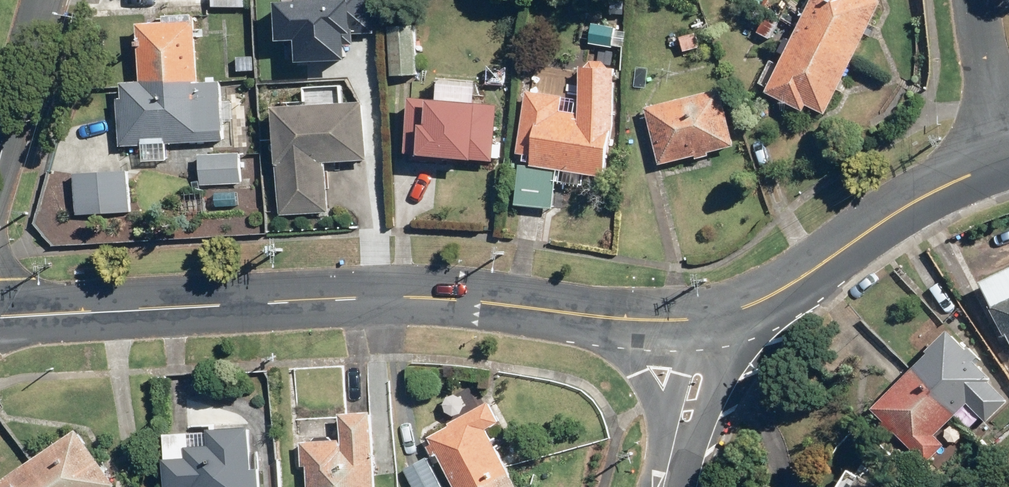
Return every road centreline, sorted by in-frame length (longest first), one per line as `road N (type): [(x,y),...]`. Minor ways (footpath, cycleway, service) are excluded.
road 1 (tertiary): [(594,317),(392,295),(0,318)]
road 2 (tertiary): [(996,161),(912,200),(737,308)]
road 3 (residential): [(996,161),(973,0)]
road 4 (tertiary): [(737,308),(698,431),(672,449)]
road 5 (residential): [(41,0),(0,153)]
road 6 (tertiary): [(672,449),(630,356),(594,317)]
road 7 (tertiary): [(672,449),(696,318)]

